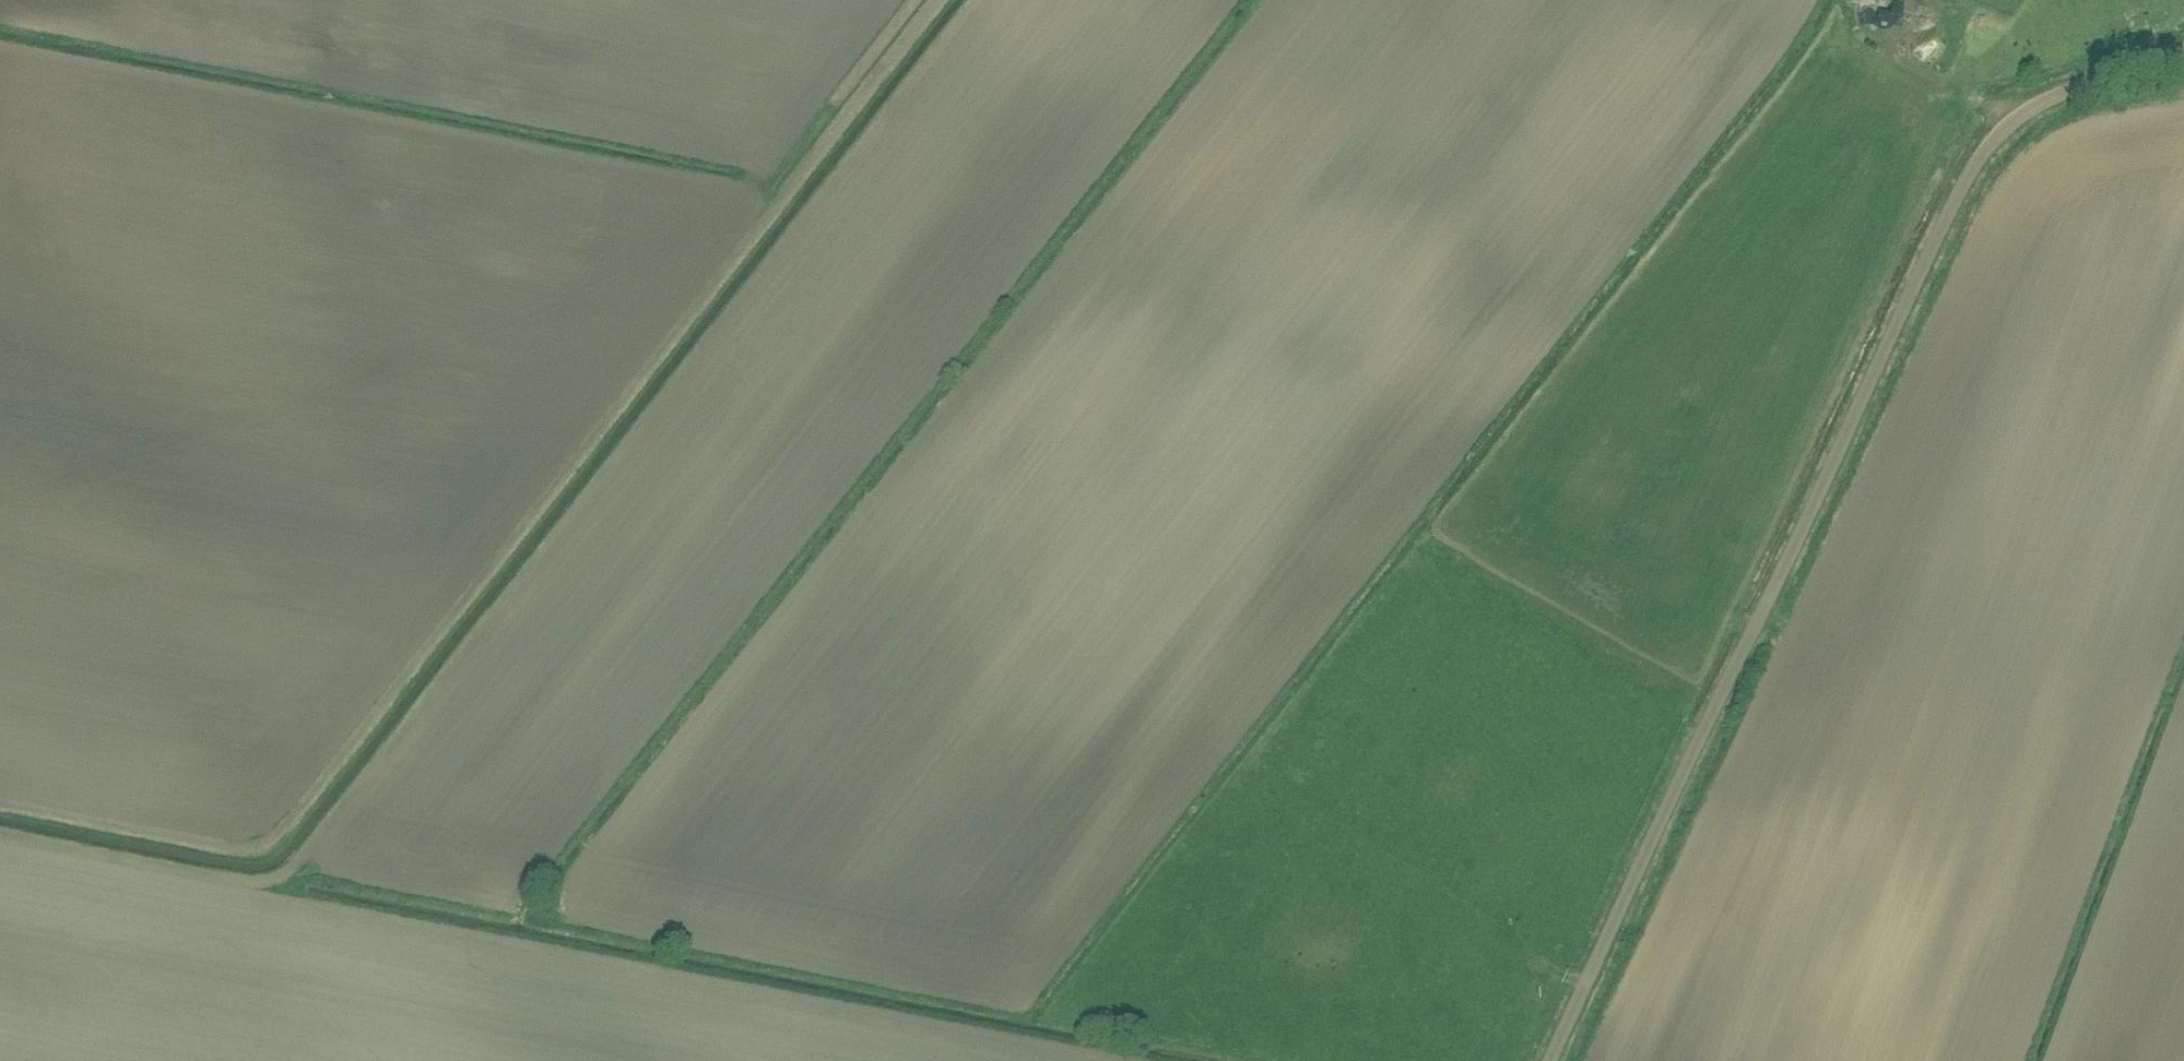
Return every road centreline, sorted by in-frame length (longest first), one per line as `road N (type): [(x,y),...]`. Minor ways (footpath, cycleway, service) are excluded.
road 1 (unclassified): [(1551,1060),(1973,167),(2038,106),(2183,61)]
road 2 (unclassified): [(916,0),(835,103)]

